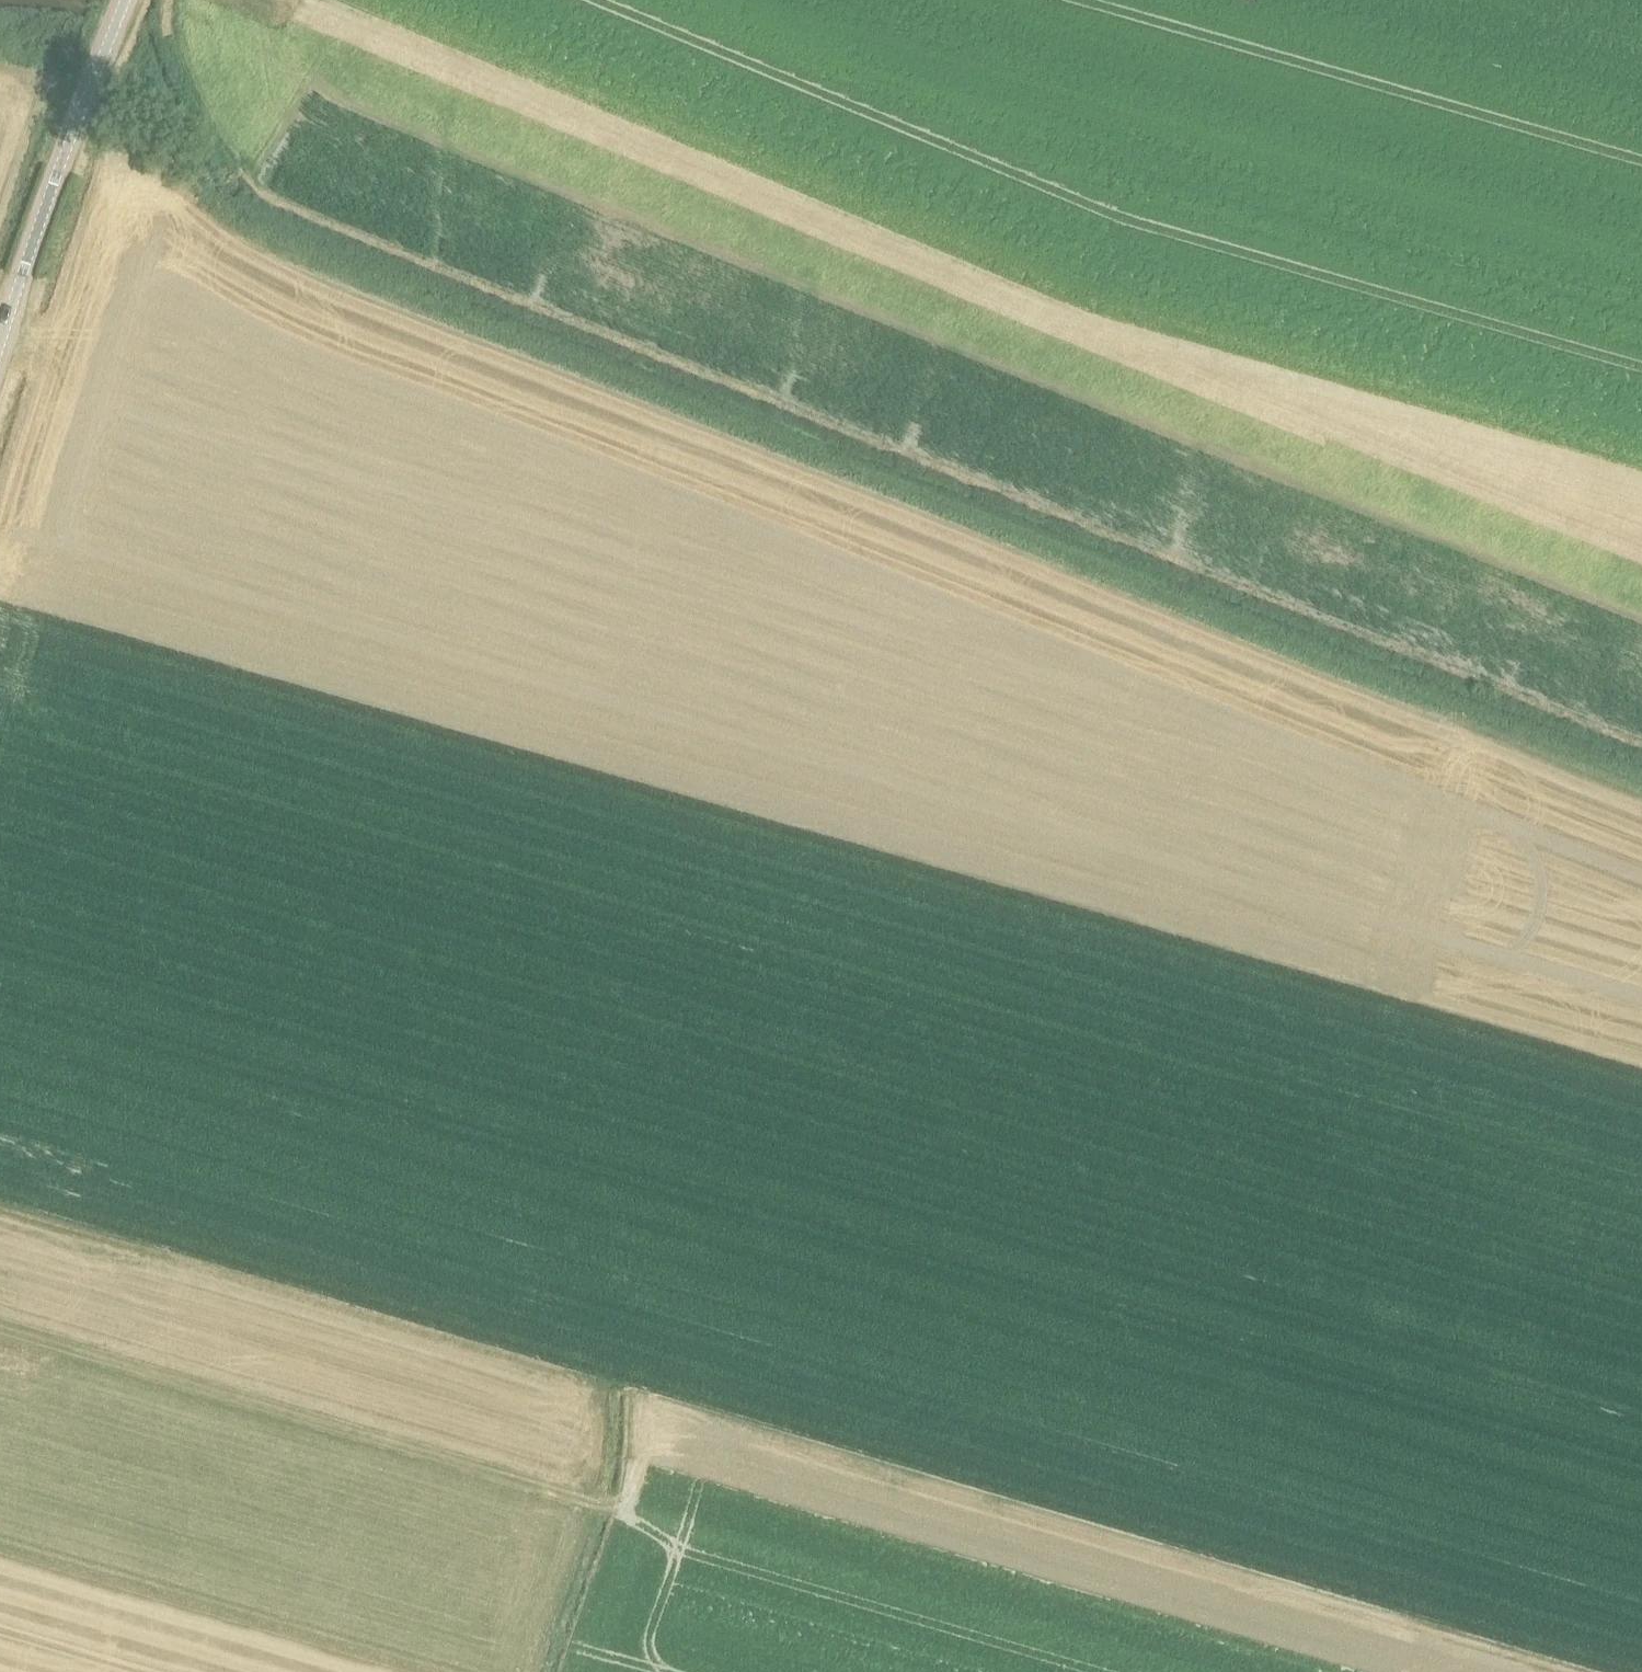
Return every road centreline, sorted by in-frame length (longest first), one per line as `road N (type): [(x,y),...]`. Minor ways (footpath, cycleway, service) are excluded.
road 1 (unclassified): [(0,344),(124,0)]

